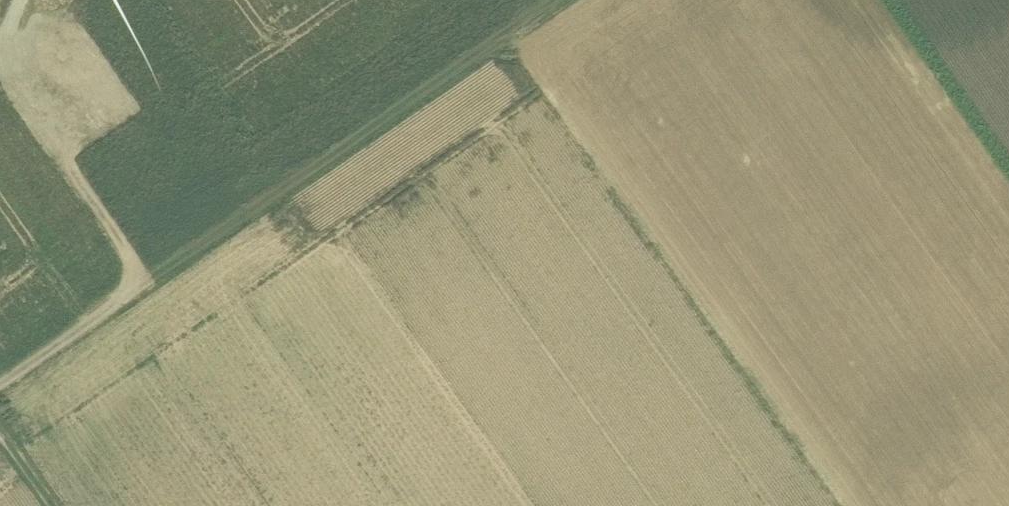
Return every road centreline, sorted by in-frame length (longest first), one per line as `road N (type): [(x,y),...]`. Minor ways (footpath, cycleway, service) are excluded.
road 1 (track): [(132,290),(546,0)]
road 2 (track): [(0,382),(132,290),(158,182),(73,50)]

